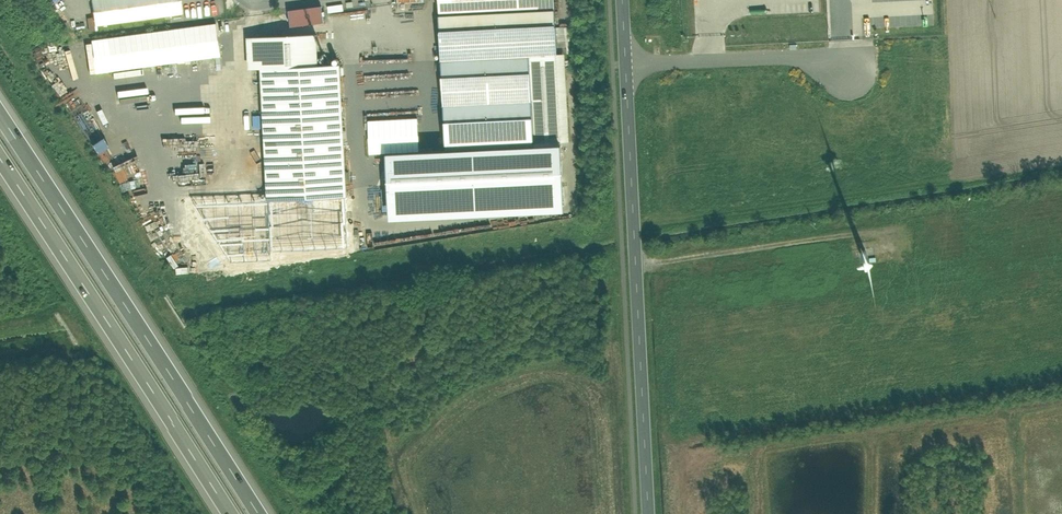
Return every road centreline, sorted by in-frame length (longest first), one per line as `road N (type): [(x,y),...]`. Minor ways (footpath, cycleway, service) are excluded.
road 1 (motorway): [(259,513),(0,115)]
road 2 (tertiary): [(649,513),(627,64)]
road 3 (motorway): [(0,160),(231,513)]
road 4 (track): [(0,346),(50,344),(81,363),(109,421),(105,513)]
road 5 (residential): [(627,64),(805,58),(856,68)]
road 6 (track): [(845,229),(637,267)]

